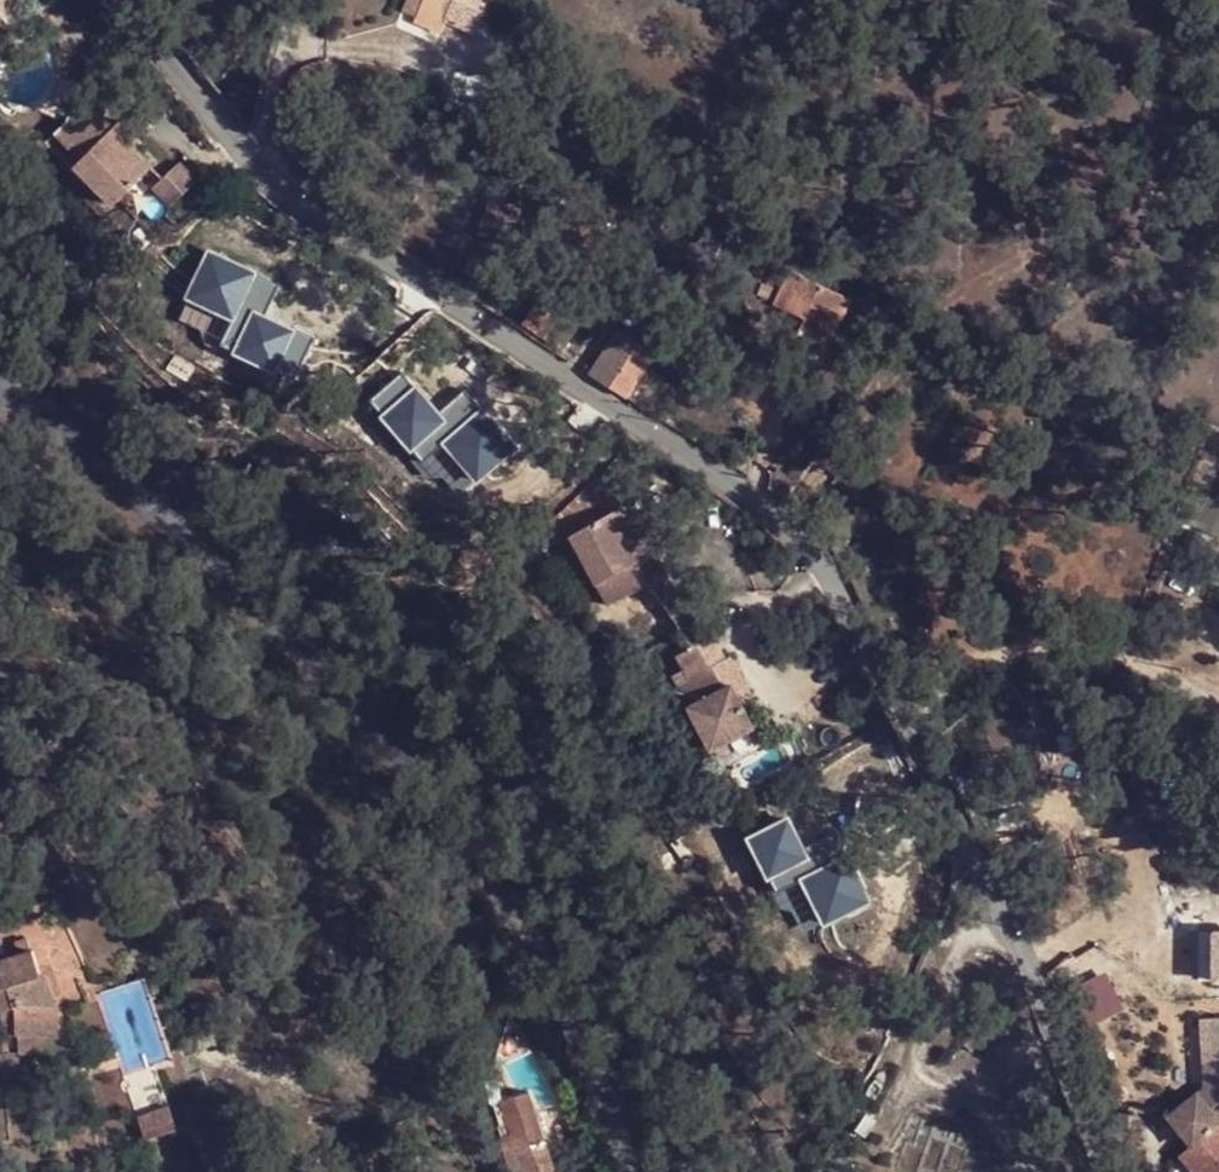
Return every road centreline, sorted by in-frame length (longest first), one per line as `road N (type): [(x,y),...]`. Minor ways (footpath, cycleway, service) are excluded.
road 1 (residential): [(1105,1171),(1062,1012),(993,843),(903,677),(820,551),(641,415),(306,210),(245,158)]
road 2 (unclassified): [(630,1171),(541,963),(396,755),(183,546),(0,424)]
road 3 (residential): [(245,158),(124,0)]
road 4 (residential): [(291,0),(245,158)]

